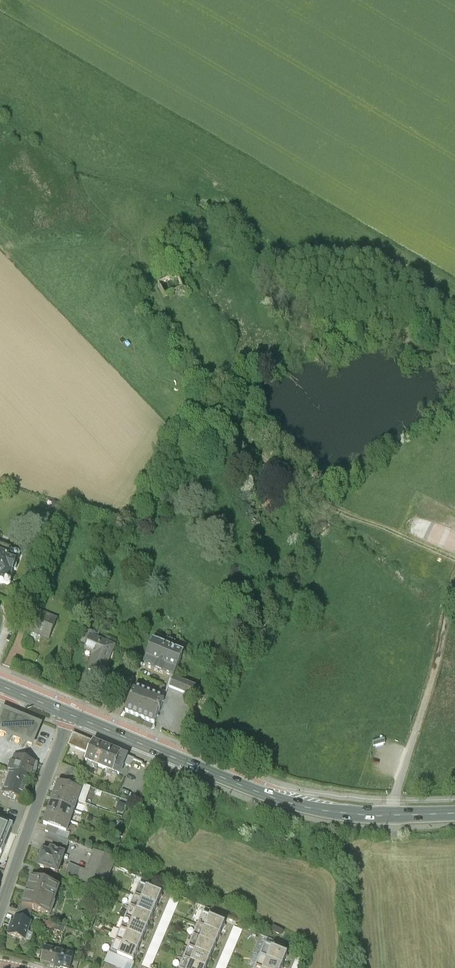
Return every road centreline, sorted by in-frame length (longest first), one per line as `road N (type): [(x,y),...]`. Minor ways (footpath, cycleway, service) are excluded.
road 1 (primary): [(69,716),(274,800),(346,815),(454,816)]
road 2 (track): [(454,564),(334,509),(266,463),(233,431),(221,407)]
road 3 (residential): [(69,716),(0,915)]

